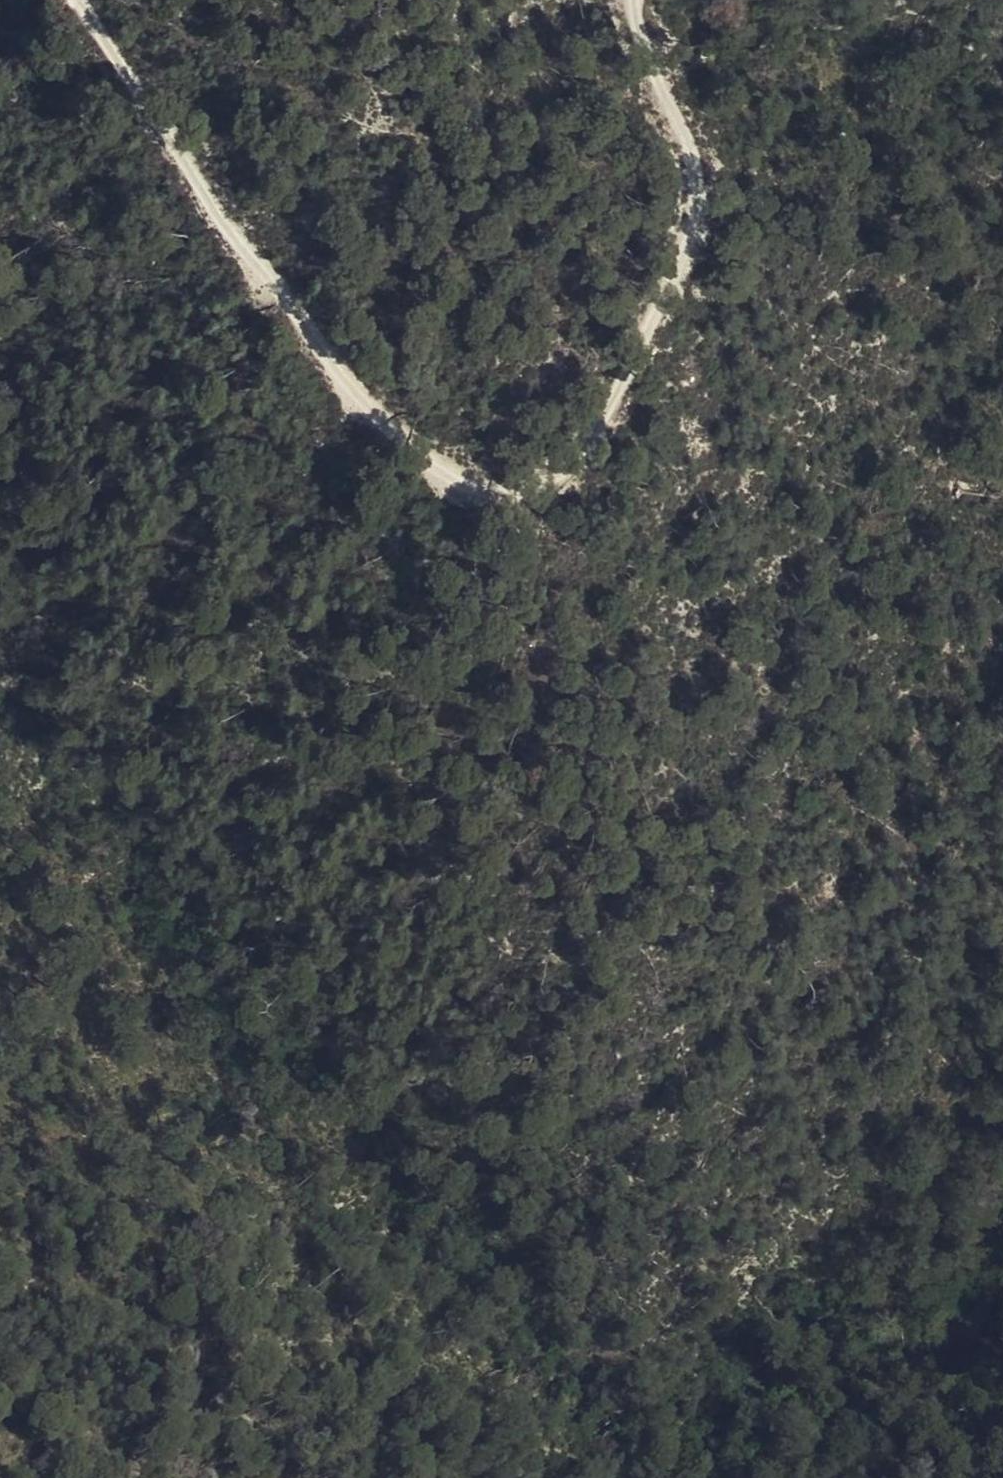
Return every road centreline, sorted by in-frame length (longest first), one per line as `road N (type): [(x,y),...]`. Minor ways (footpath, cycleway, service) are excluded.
road 1 (track): [(632,0),(629,22),(703,184),(695,254),(610,448),(545,486),(480,484),(394,438),(251,259),(133,72),(75,0)]

